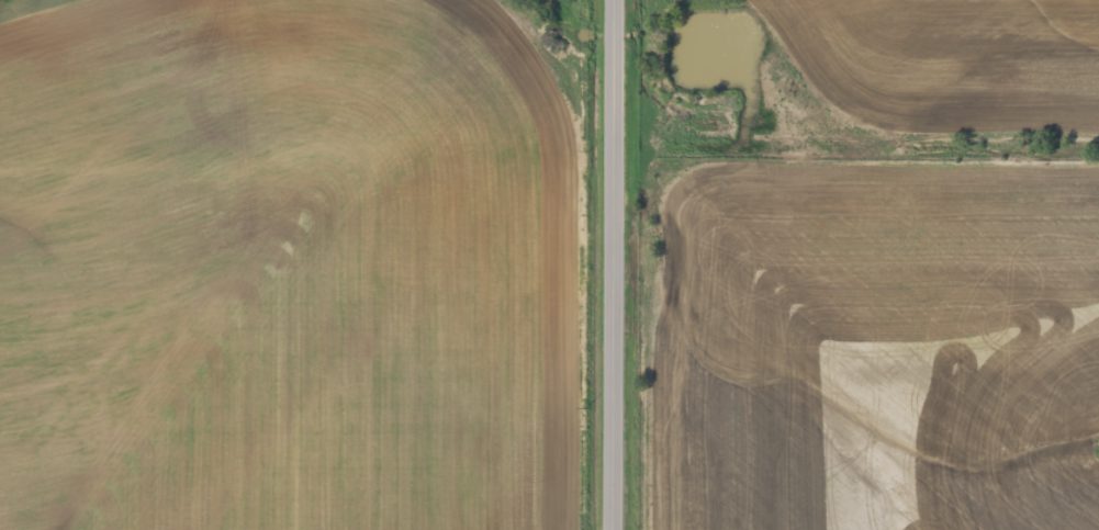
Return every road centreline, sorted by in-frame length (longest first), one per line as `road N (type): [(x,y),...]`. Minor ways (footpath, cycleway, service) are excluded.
road 1 (secondary): [(618,529),(619,0)]

